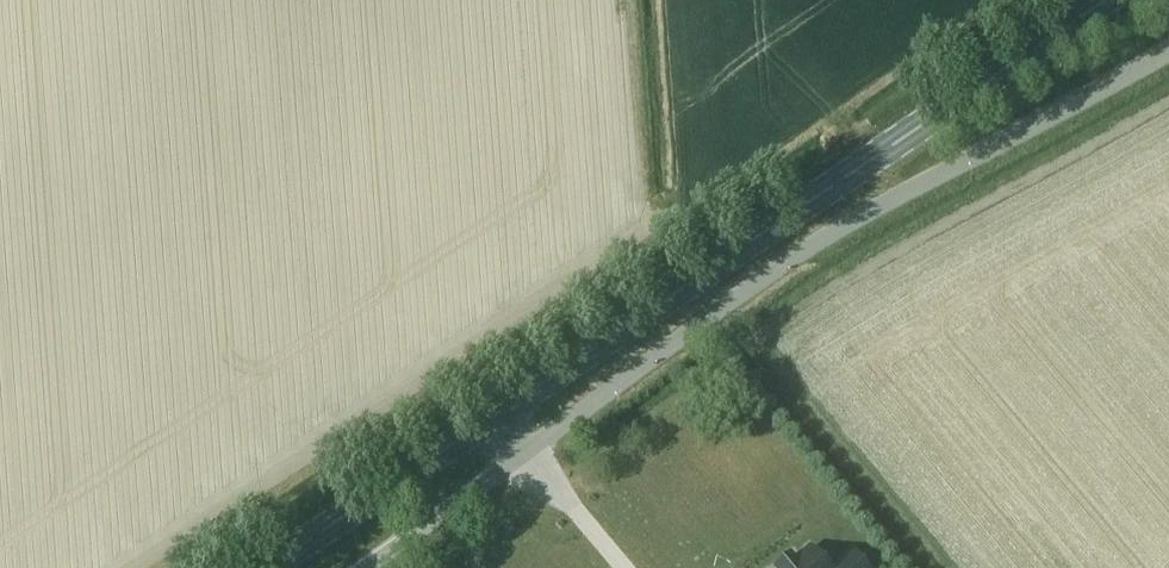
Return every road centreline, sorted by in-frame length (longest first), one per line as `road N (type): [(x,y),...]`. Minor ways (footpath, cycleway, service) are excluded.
road 1 (primary): [(262,567),(1102,0)]
road 2 (unclassified): [(368,567),(792,256),(1168,49)]

